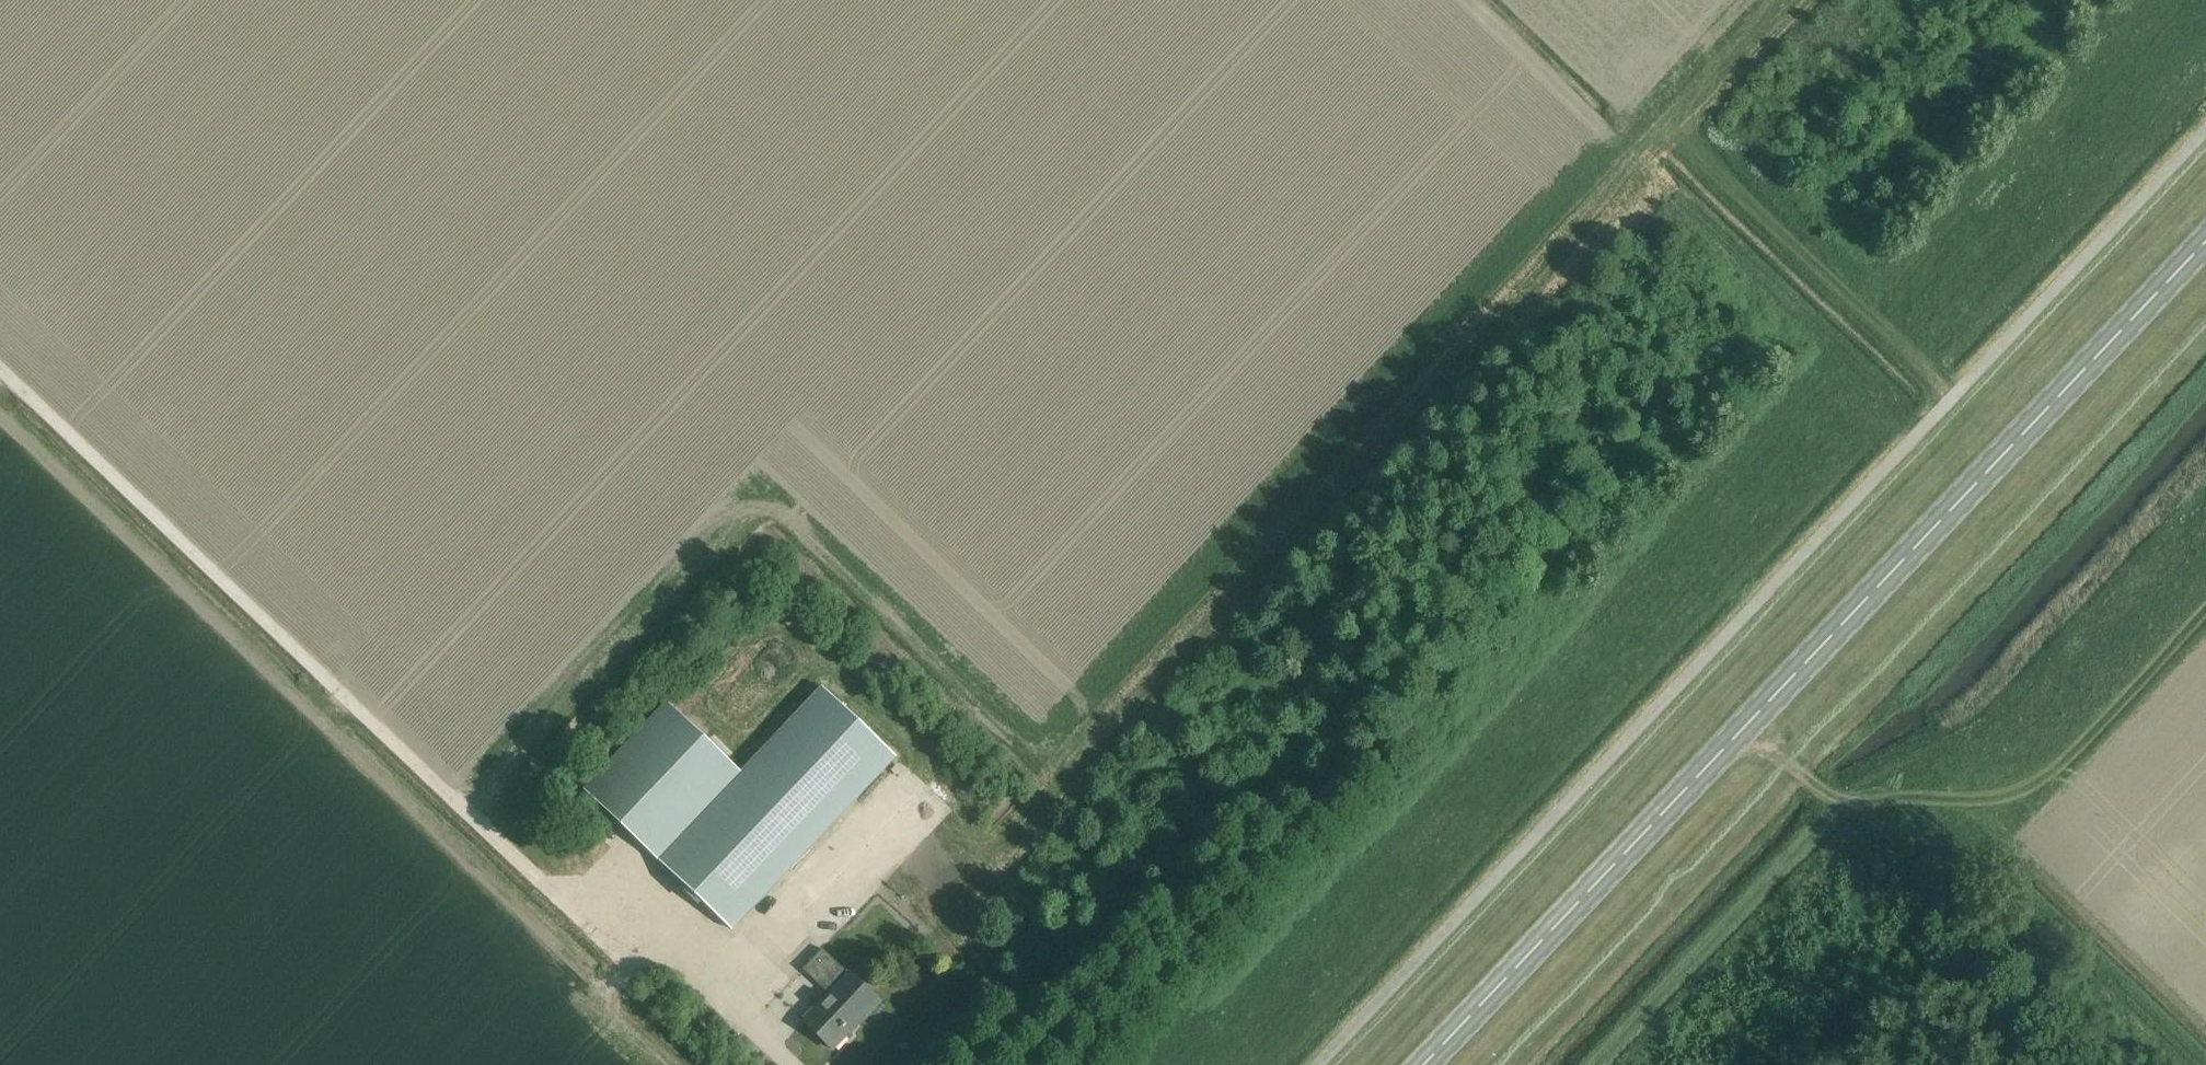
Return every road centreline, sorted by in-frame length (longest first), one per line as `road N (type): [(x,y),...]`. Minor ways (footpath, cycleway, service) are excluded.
road 1 (secondary): [(1436,1064),(1674,825),(2205,241)]

